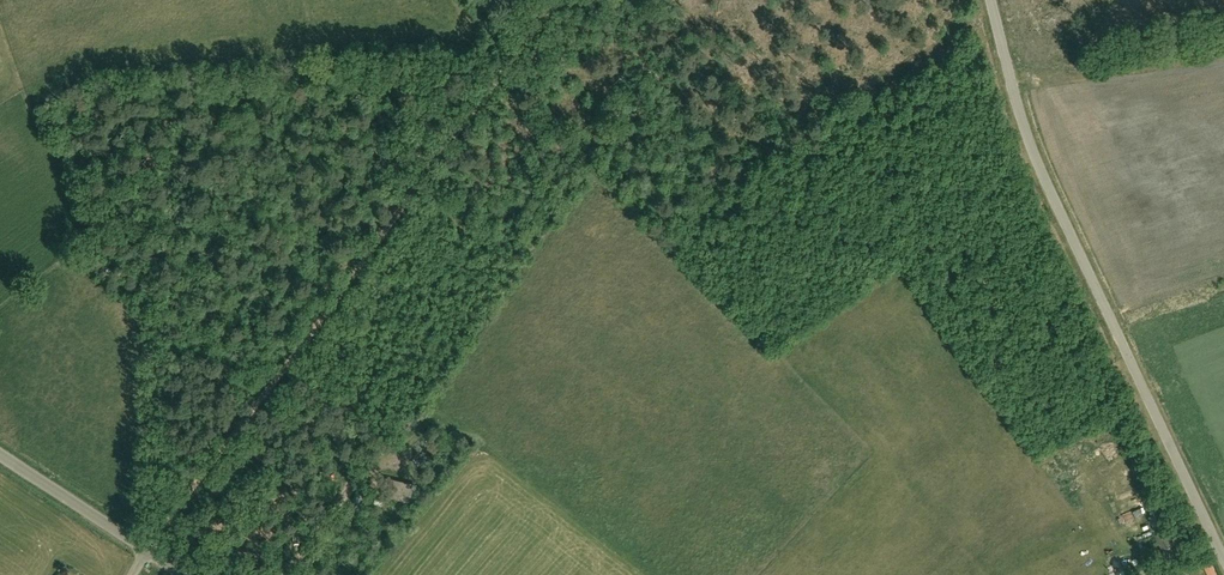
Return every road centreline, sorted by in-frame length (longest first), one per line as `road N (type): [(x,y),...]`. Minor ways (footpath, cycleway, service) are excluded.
road 1 (track): [(553,0),(144,556)]
road 2 (unclassified): [(1223,553),(1039,164),(993,0)]
road 3 (unclassified): [(173,574),(0,462)]

